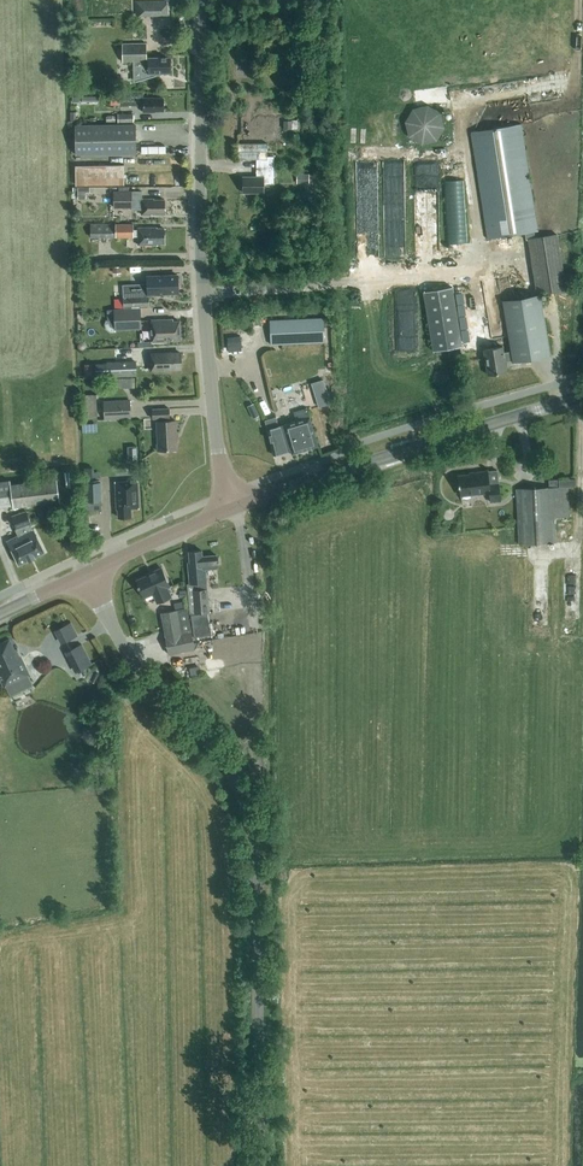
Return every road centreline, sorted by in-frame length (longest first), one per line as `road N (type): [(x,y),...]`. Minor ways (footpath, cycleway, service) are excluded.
road 1 (unclassified): [(260,1165),(253,823),(221,759),(136,663),(87,573)]
road 2 (tertiary): [(234,507),(222,468),(204,294),(198,0)]
road 3 (tertiary): [(234,507),(582,395)]
road 4 (tertiary): [(87,573),(234,507)]

